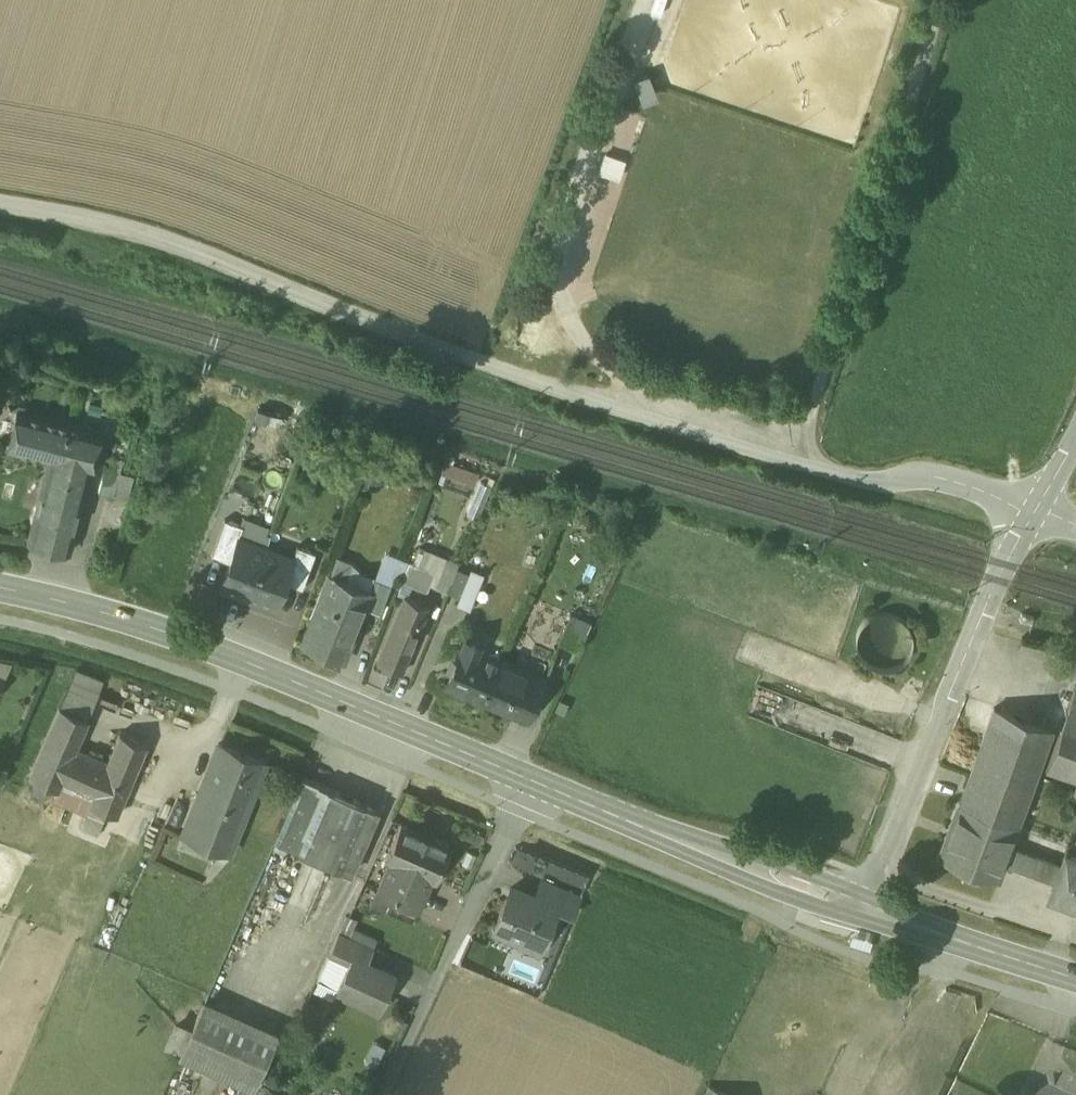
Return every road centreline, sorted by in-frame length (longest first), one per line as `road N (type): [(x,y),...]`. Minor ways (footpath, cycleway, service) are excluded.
road 1 (unclassified): [(1037,511),(945,482),(863,486),(547,382),(192,242),(0,200)]
road 2 (secondary): [(534,779),(182,635),(0,587)]
road 3 (residential): [(866,910),(996,579),(1037,511)]
road 4 (secondary): [(866,910),(534,779)]
road 5 (residential): [(383,1094),(534,779)]
road 6 (secondary): [(1075,977),(866,910)]

